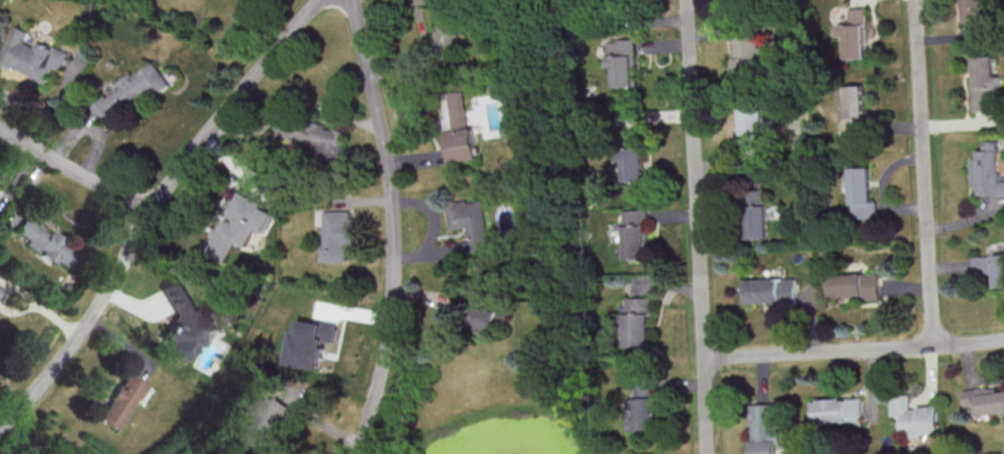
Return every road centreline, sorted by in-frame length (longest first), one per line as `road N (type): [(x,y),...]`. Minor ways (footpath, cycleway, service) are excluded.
road 1 (residential): [(324,0),(149,209),(77,336),(0,430)]
road 2 (residential): [(353,0),(397,255),(391,339),(357,453)]
road 3 (residential): [(687,0),(704,453)]
road 4 (residential): [(916,0),(931,347)]
road 5 (residential): [(1003,340),(704,359)]
road 6 (residential): [(149,209),(0,132)]

